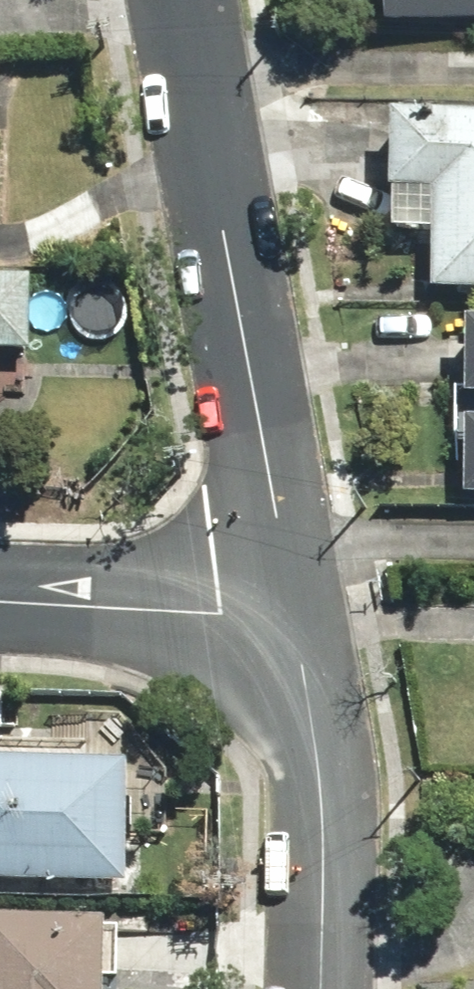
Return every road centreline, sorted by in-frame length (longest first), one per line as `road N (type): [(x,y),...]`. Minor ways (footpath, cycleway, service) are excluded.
road 1 (residential): [(301,618),(177,0)]
road 2 (residential): [(329,988),(334,871),(301,618)]
road 3 (residential): [(0,606),(301,618)]

